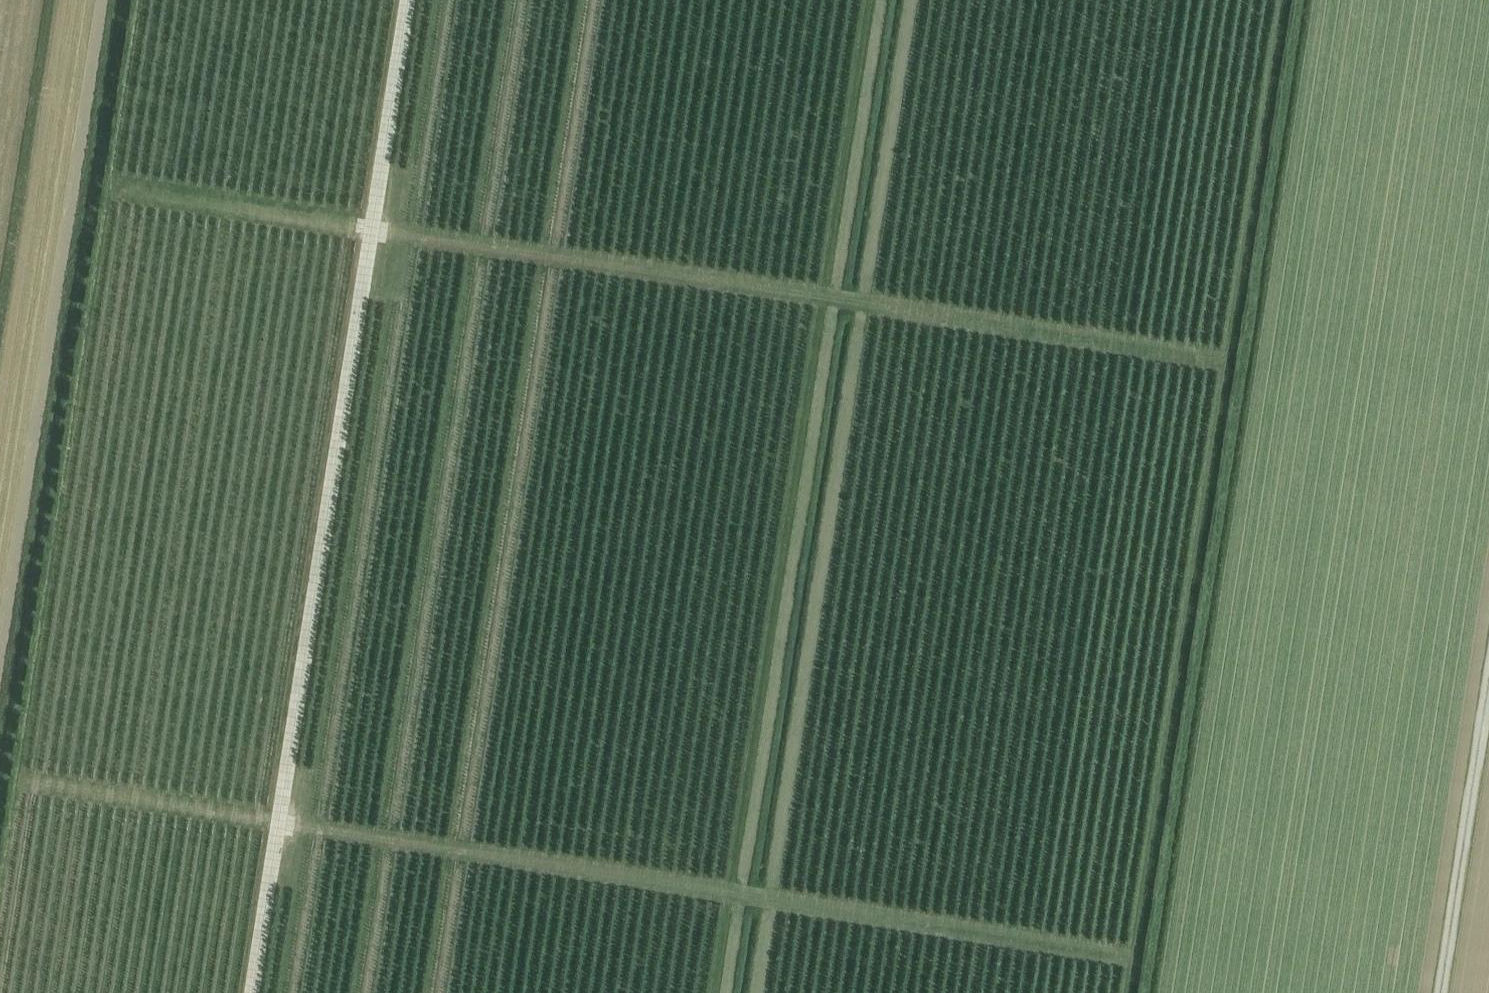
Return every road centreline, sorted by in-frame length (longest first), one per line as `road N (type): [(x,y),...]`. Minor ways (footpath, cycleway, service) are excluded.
road 1 (track): [(1440,992),(1488,677)]

